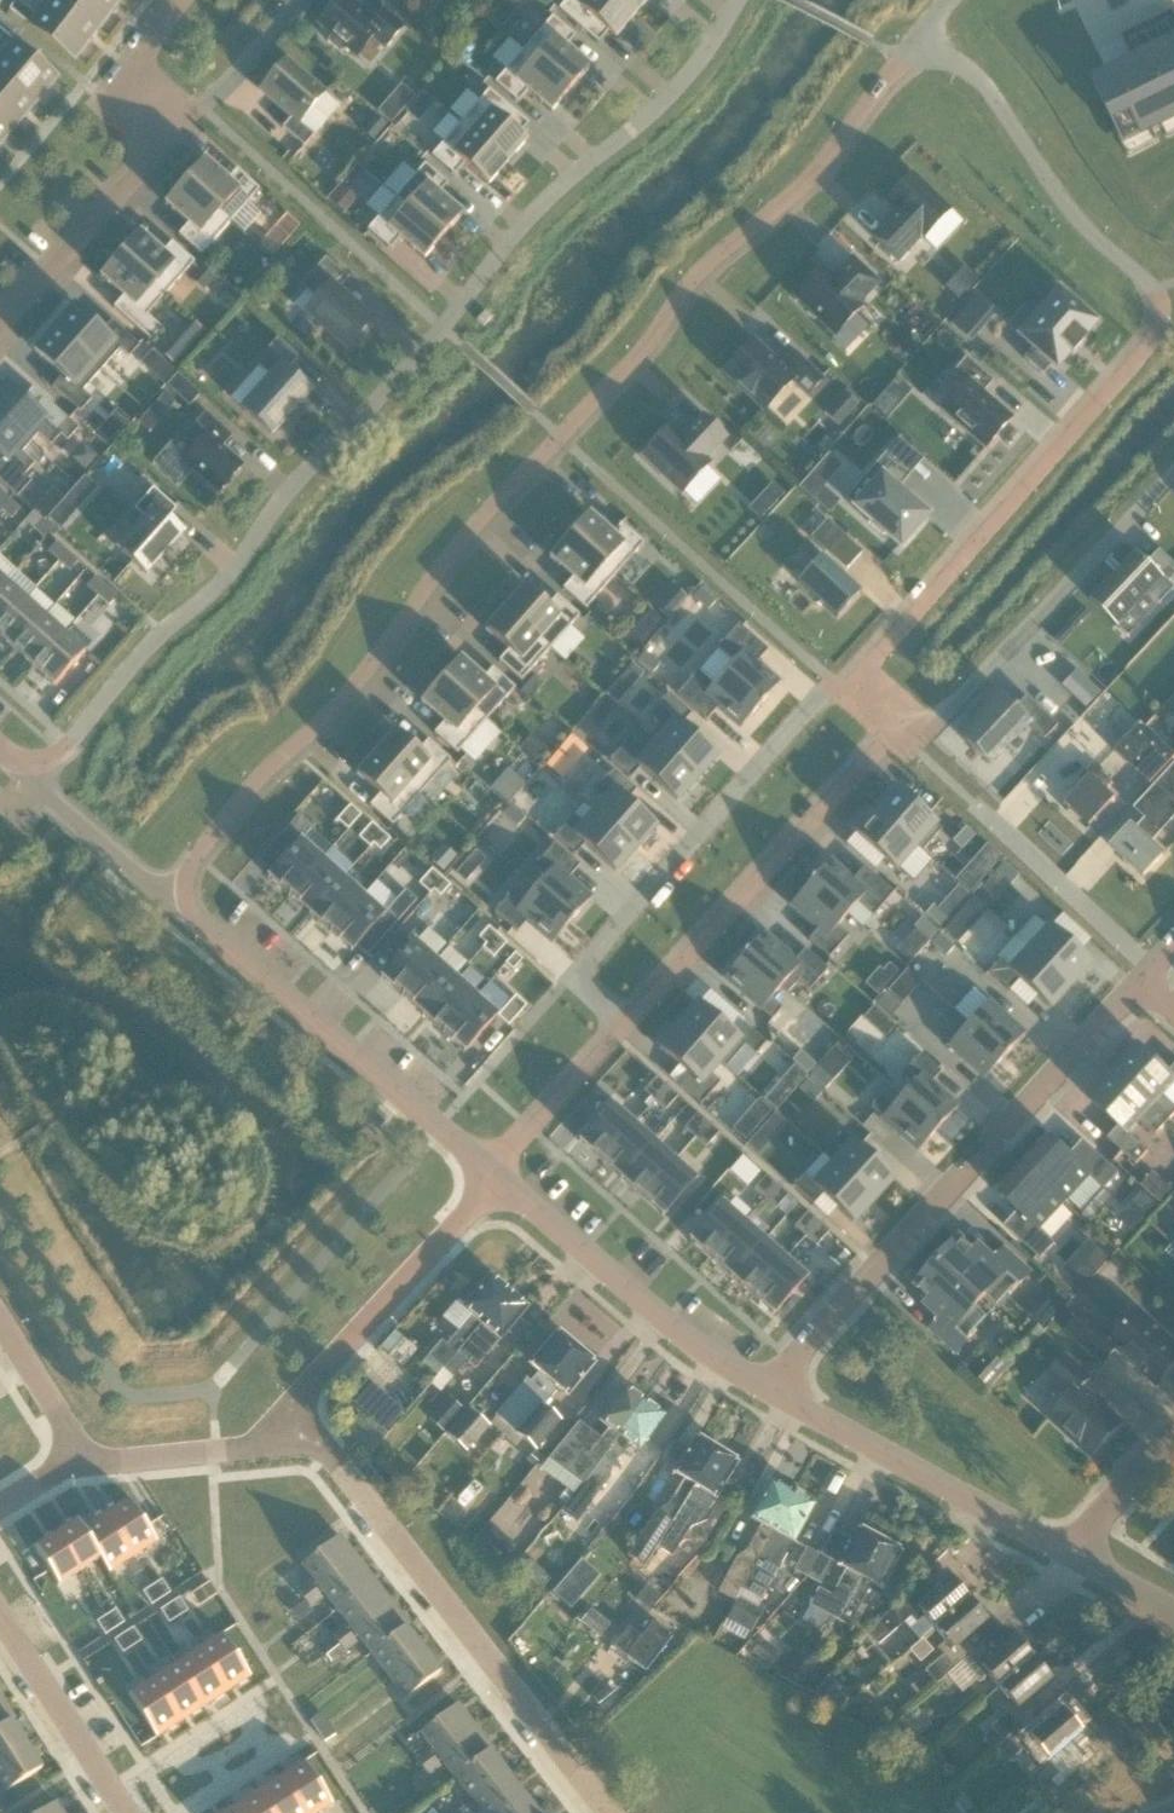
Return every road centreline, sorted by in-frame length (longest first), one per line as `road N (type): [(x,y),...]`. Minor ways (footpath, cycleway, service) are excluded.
road 1 (residential): [(919,43),(817,173),(696,274),(646,347),(470,535),(356,692),(275,765),(169,894)]
road 2 (residential): [(40,767),(162,632),(225,581),(286,492),(373,406),(530,218),(655,113),(711,48),(739,0)]
road 3 (residential): [(919,43),(985,85),(1062,204),(1152,290),(1152,325),(1134,359),(843,691)]
road 4 (residential): [(762,1393),(1142,980)]
road 5 (residential): [(609,1812),(329,1451),(296,1427)]
road 6 (residential): [(623,1024),(590,995),(586,967),(595,951),(804,716),(843,691)]
road 7 (unclassified): [(492,1173),(169,894)]
road 8 (residential): [(1173,475),(908,752),(886,735)]
road 9 (residential): [(886,735),(623,1024)]
road 10 (unclassified): [(762,1393),(674,1336),(492,1173)]
road 11 (unclassified): [(1065,1552),(762,1393)]
road 12 (residential): [(296,1427),(307,1387),(492,1173)]
road 13 (residential): [(163,133),(0,324)]
road 14 (residential): [(125,1812),(0,1618)]
road 15 (residential): [(74,1457),(213,1454),(296,1427)]
road 16 (residential): [(623,1024),(492,1173)]
road 17 (residential): [(163,133),(234,79),(302,0)]
road 18 (unclassified): [(169,894),(58,807),(40,767)]
road 19 (residential): [(177,0),(112,81),(163,133)]
road 20 (residential): [(1065,1552),(1173,1434)]
road 21 (residential): [(74,1457),(62,1421),(0,1321)]
road 22 (unclassified): [(1173,1612),(1065,1552)]

